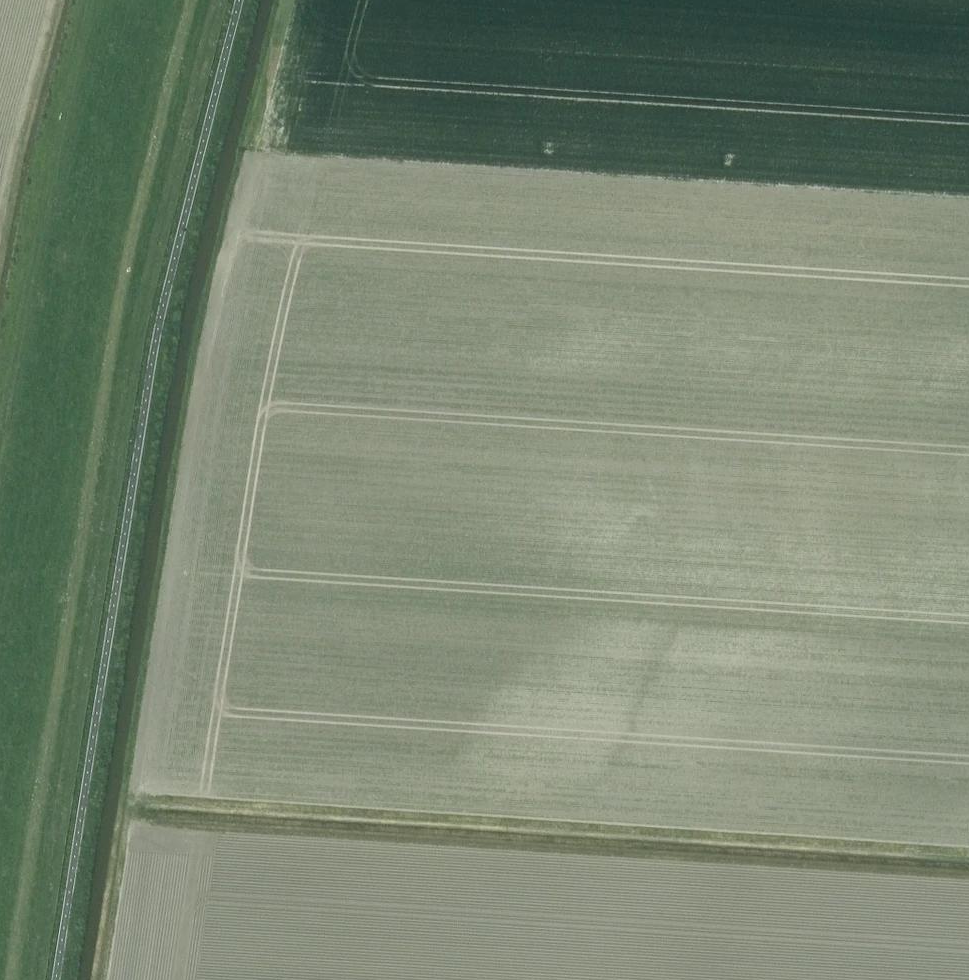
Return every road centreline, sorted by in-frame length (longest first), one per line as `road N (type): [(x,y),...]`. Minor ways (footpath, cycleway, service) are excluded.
road 1 (track): [(189,0),(126,258),(21,979)]

